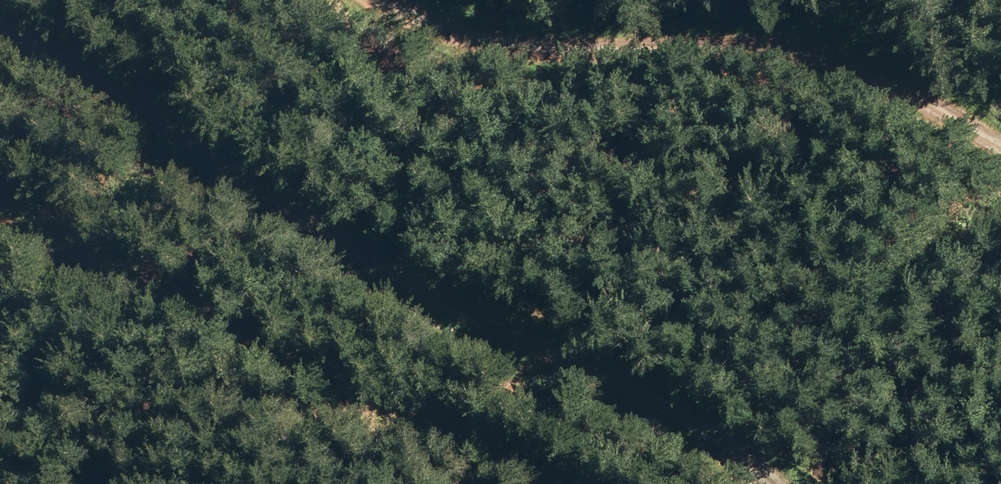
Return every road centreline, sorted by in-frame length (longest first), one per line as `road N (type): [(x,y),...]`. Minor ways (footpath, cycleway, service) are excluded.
road 1 (track): [(0,22),(344,244),(642,392),(770,483)]
road 2 (track): [(1000,150),(827,65),(737,50),(518,48),(377,0)]

